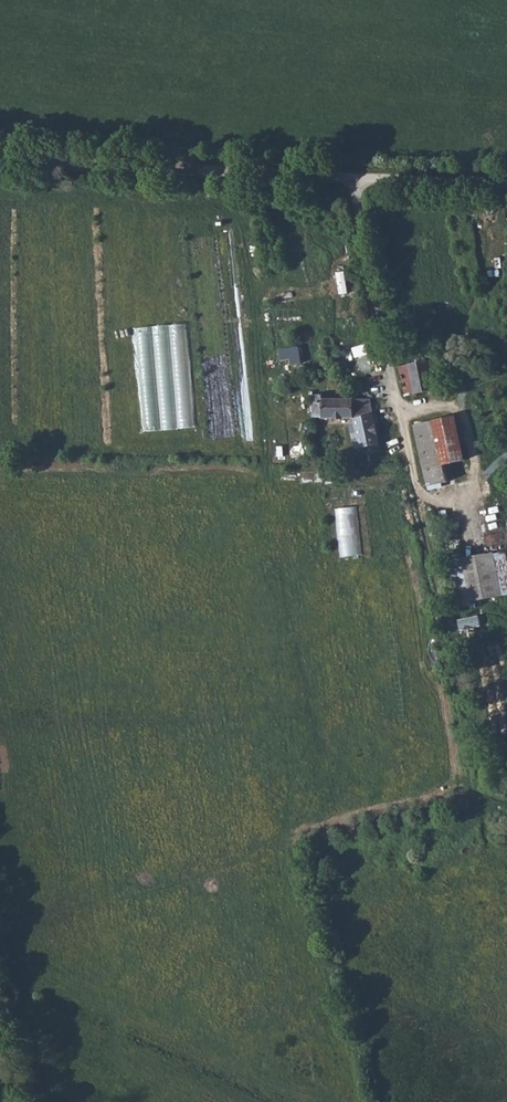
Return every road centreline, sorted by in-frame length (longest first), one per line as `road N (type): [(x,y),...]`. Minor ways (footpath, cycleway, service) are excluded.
road 1 (track): [(395,870),(476,848),(488,831),(394,381)]
road 2 (unclassified): [(0,163),(349,179)]
road 3 (residential): [(394,381),(349,179)]
road 4 (unclassified): [(349,179),(506,186)]

